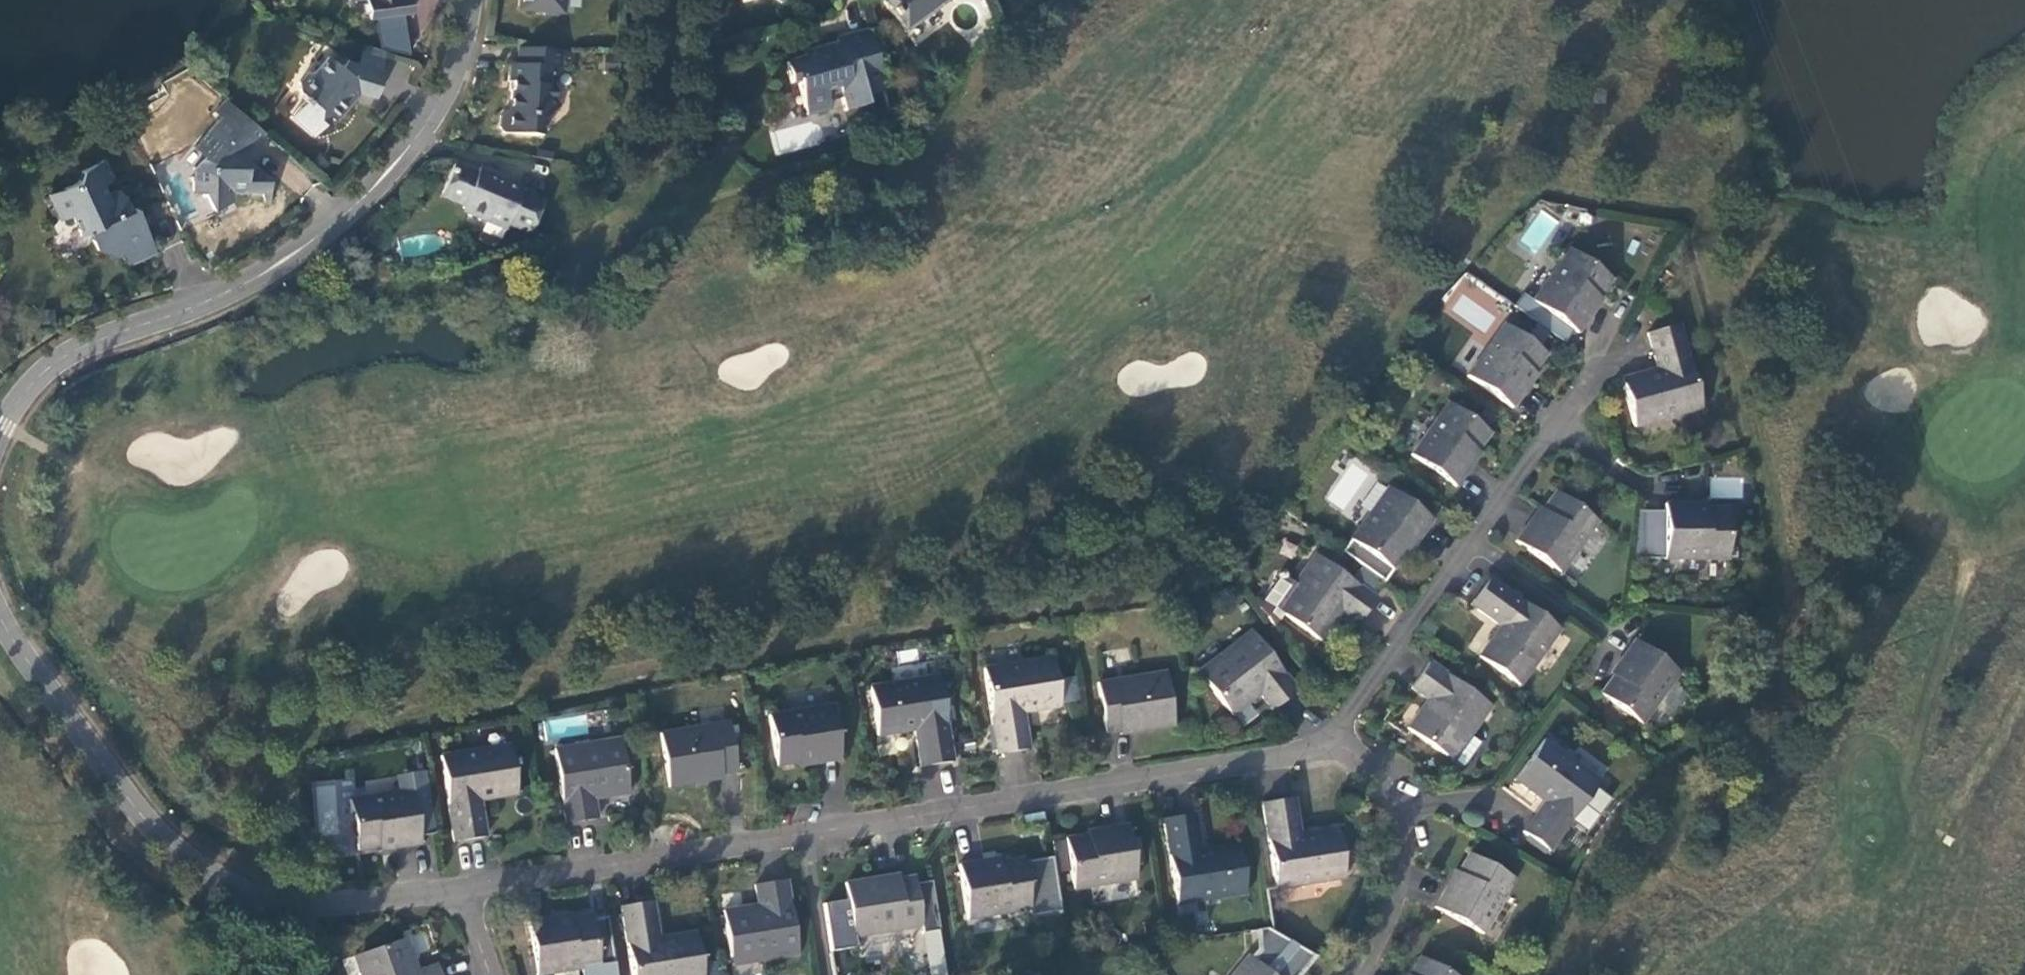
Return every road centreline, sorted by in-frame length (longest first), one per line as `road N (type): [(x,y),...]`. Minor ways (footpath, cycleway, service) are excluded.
road 1 (residential): [(472,0),(460,58),(409,150),(350,206),(288,256),(202,301),(67,351),(33,381),(0,432)]
road 2 (residential): [(0,618),(19,654),(140,810),(181,855),(234,890),(279,907),(326,911),(468,893)]
road 3 (residential): [(1338,734),(1283,754),(811,838)]
road 4 (residential): [(811,838),(468,893)]
road 5 (residential): [(1355,974),(1397,878),(1397,819),(1380,772),(1338,734)]
road 6 (residential): [(1338,734),(1478,542)]
road 7 (residential): [(1478,542),(1602,632)]
road 8 (residential): [(1478,542),(1560,424)]
road 9 (residential): [(811,838),(831,974)]

